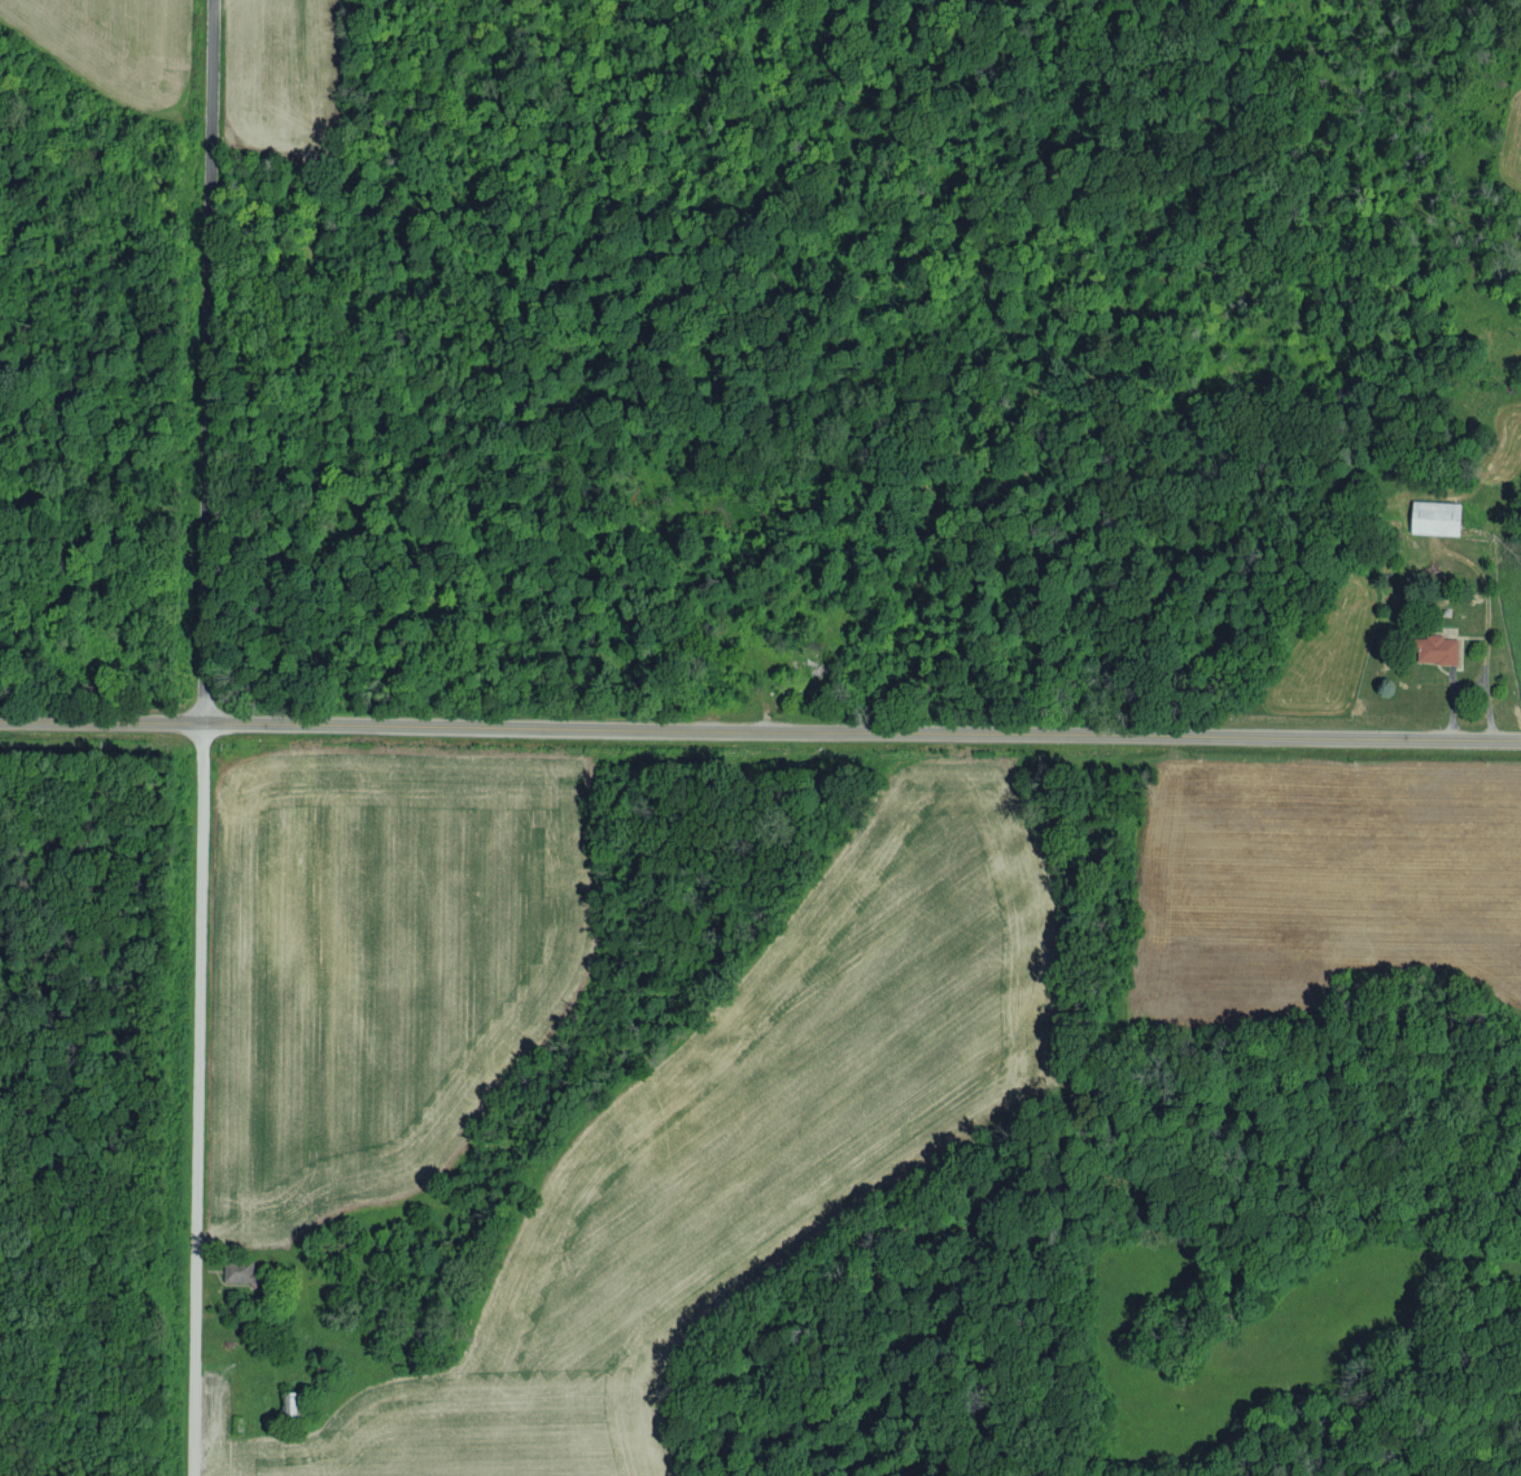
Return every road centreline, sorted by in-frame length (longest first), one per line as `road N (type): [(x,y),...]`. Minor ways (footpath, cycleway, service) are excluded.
road 1 (residential): [(191,1475),(214,0)]
road 2 (secondary): [(205,731),(1520,742)]
road 3 (secondary): [(205,731),(0,726)]

